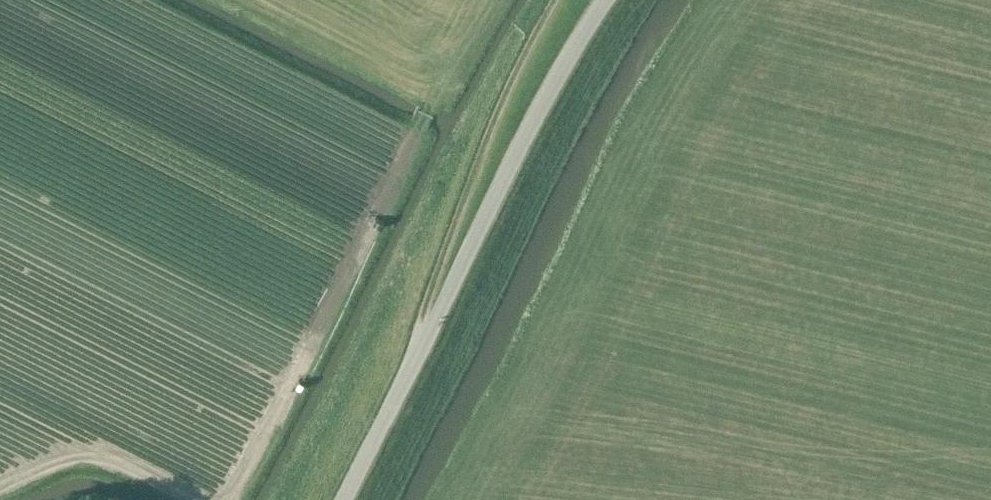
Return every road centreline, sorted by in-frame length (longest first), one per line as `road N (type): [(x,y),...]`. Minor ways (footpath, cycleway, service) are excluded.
road 1 (tertiary): [(345,499),(527,130),(605,0)]
road 2 (track): [(553,0),(442,235),(413,362)]

